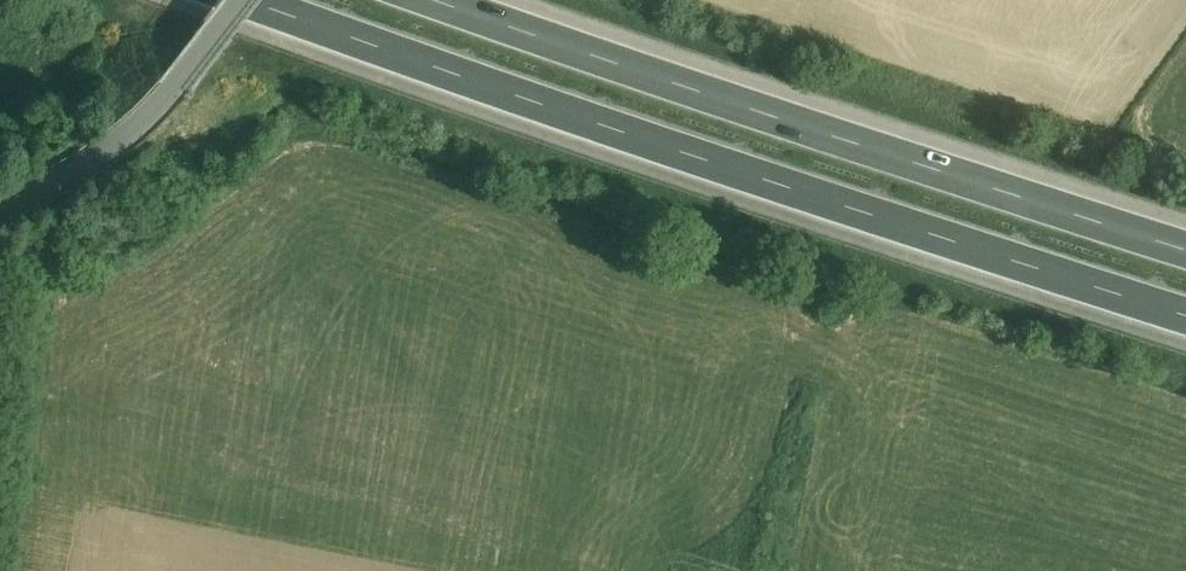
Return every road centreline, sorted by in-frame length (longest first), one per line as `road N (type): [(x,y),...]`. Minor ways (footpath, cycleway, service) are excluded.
road 1 (motorway): [(191,0),(1185,331)]
road 2 (motorway): [(1185,248),(453,0)]
road 3 (unclassified): [(0,196),(50,183),(137,124),(242,0)]

